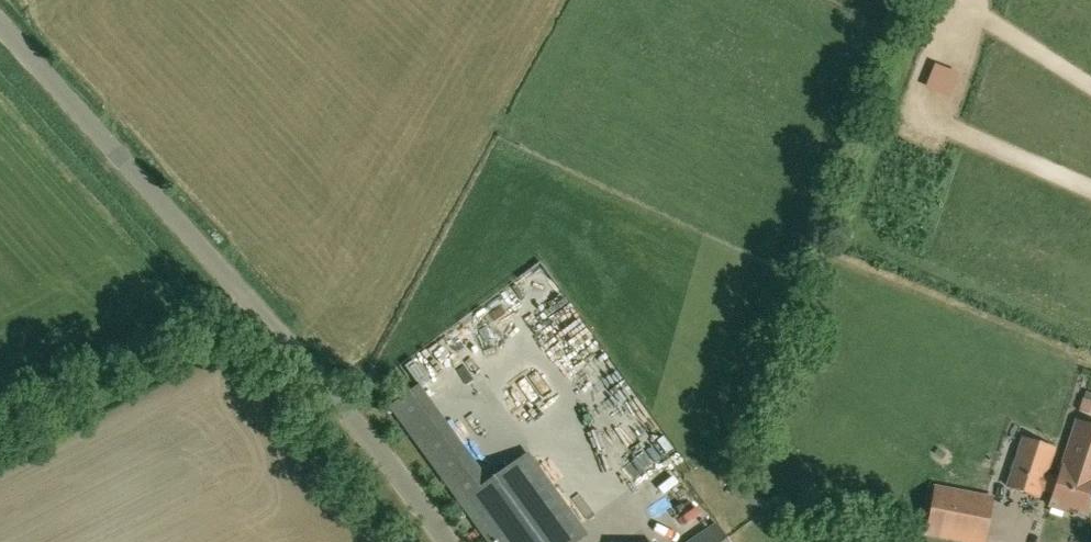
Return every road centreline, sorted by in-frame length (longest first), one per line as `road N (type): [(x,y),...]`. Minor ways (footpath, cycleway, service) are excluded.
road 1 (unclassified): [(445,541),(311,369),(0,28)]

